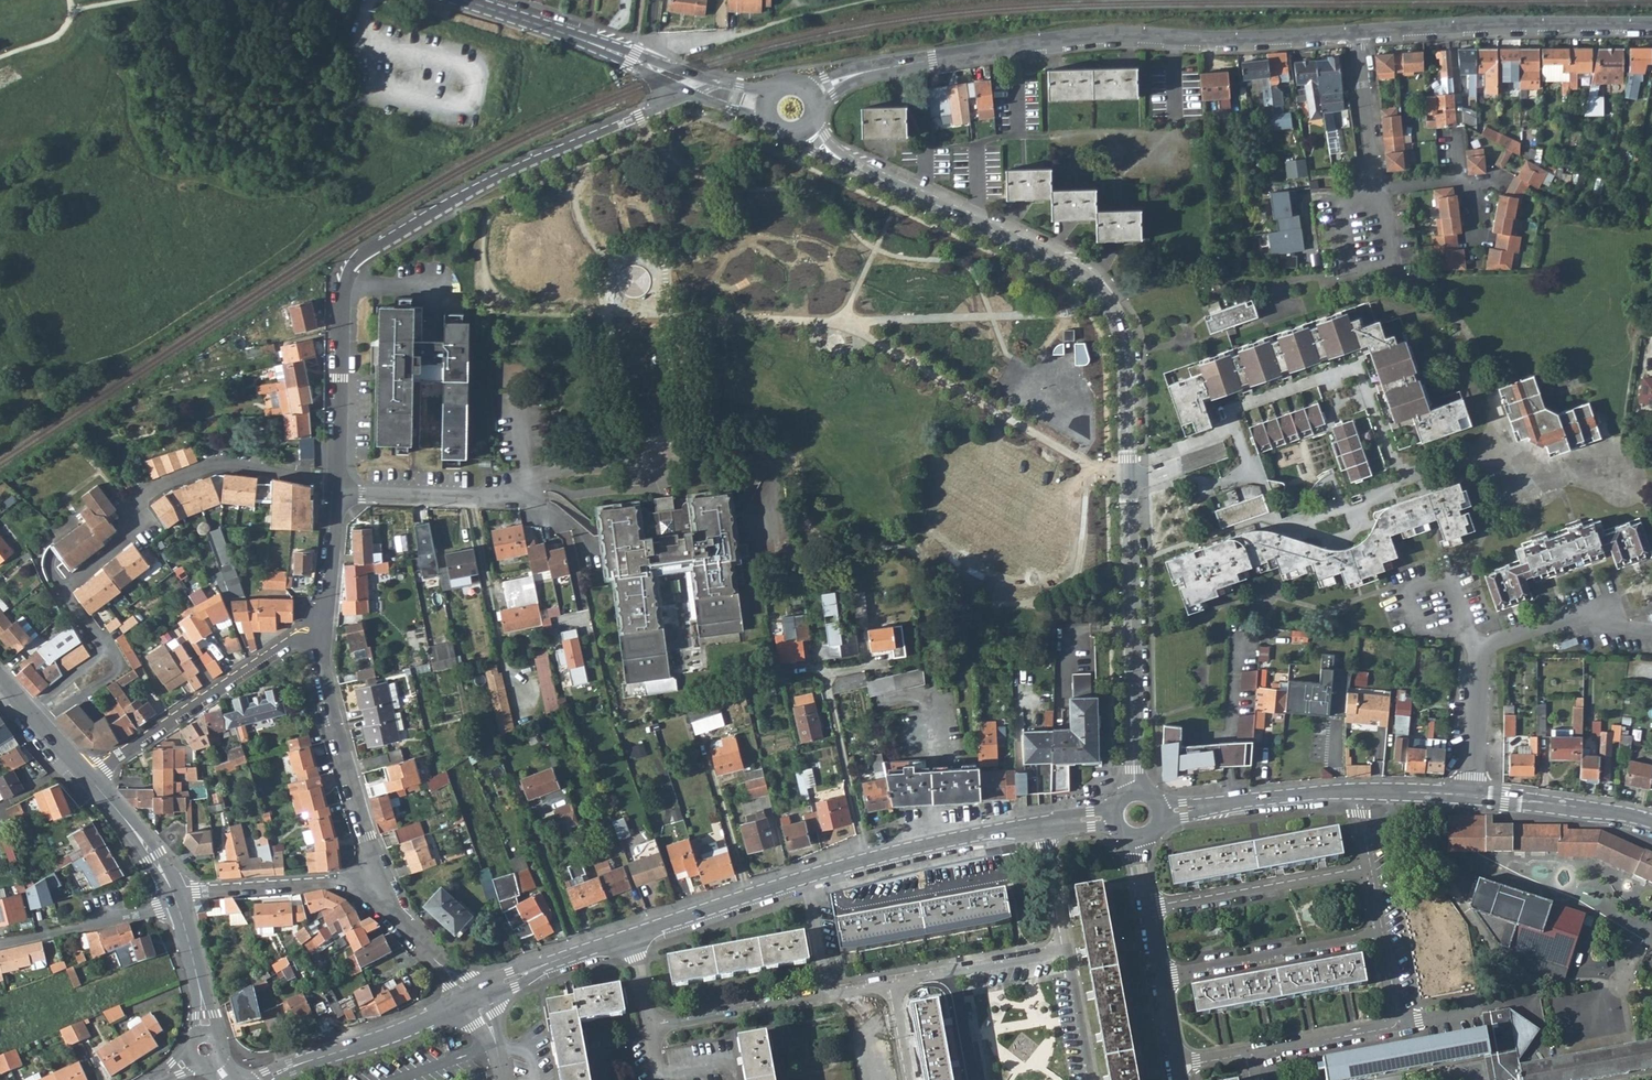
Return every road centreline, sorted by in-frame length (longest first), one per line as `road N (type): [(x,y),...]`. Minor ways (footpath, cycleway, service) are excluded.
road 1 (residential): [(1135,791),(1126,357),(1115,319),(1070,267),(856,167)]
road 2 (tertiary): [(1355,31),(1223,40),(1098,35),(867,72)]
road 3 (residential): [(108,651),(61,592),(126,540),(144,496),(202,469),(252,463),(339,484)]
road 4 (residential): [(692,94),(472,190),(350,270)]
road 5 (residential): [(1355,31),(1373,194),(1463,179),(1476,189),(1476,268)]
road 6 (residential): [(1470,796),(1482,658),(1494,645),(1572,619),(1651,632)]
road 7 (tertiary): [(1651,24),(1355,31)]
road 8 (residential): [(87,777),(320,626)]
road 9 (residential): [(381,887),(320,626)]
road 10 (residential): [(801,879),(1043,824)]
road 11 (residential): [(1148,907),(1372,870)]
road 12 (residential): [(1383,938),(1161,980)]
road 13 (residential): [(339,484),(350,270)]
road 14 (residential): [(173,896),(322,882),(381,887)]
road 15 (residential): [(294,1066),(471,998)]
road 16 (residential): [(1470,796),(1651,821)]
road 17 (residential): [(628,936),(801,879)]
road 18 (residential): [(176,906),(0,944)]
road 19 (residential): [(651,1029),(828,997)]
road 20 (tertiary): [(465,0),(634,59)]
road 21 (residential): [(471,998),(628,936)]
road 22 (residential): [(1397,1022),(1248,1054)]
road 23 (tertiary): [(780,89),(634,59)]
road 24 (residential): [(87,777),(145,842),(173,896)]
road 25 (residential): [(381,887),(471,998)]
road 26 (residential): [(1533,1000),(1397,1022)]
road 27 (residential): [(320,626),(329,611),(339,493)]
road 28 (residential): [(339,493),(473,500)]
road 29 (residential): [(1066,953),(1043,824)]
road 30 (residential): [(1091,1079),(1066,953)]
road 31 (track): [(652,59),(774,25)]
road 32 (residential): [(39,727),(123,671),(108,651)]
road 33 (residential): [(1239,801),(1362,791)]
road 34 (residential): [(801,879),(828,997)]
road 35 (residential): [(948,975),(1066,953)]

